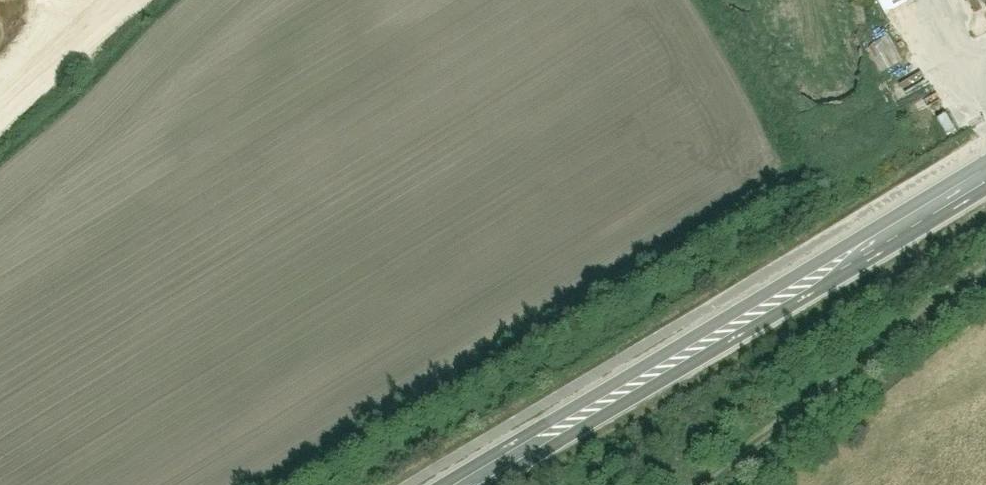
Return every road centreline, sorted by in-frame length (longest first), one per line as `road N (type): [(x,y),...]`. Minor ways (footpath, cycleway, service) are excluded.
road 1 (tertiary): [(474,484),(985,175)]

